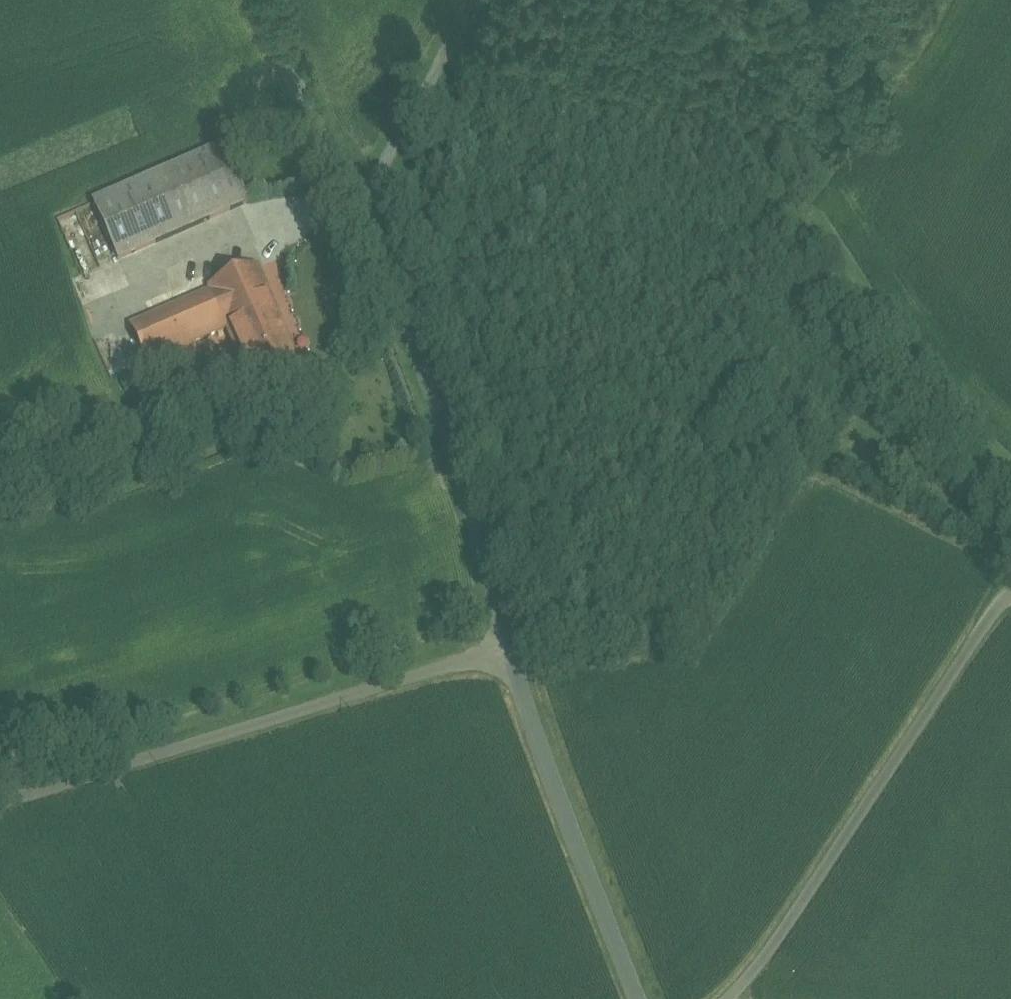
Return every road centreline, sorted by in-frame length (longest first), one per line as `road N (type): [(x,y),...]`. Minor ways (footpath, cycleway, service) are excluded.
road 1 (unclassified): [(502,651),(381,273),(244,0)]
road 2 (unclassified): [(0,806),(502,651)]
road 3 (unclassified): [(502,651),(635,998)]
road 4 (track): [(467,0),(353,211)]

